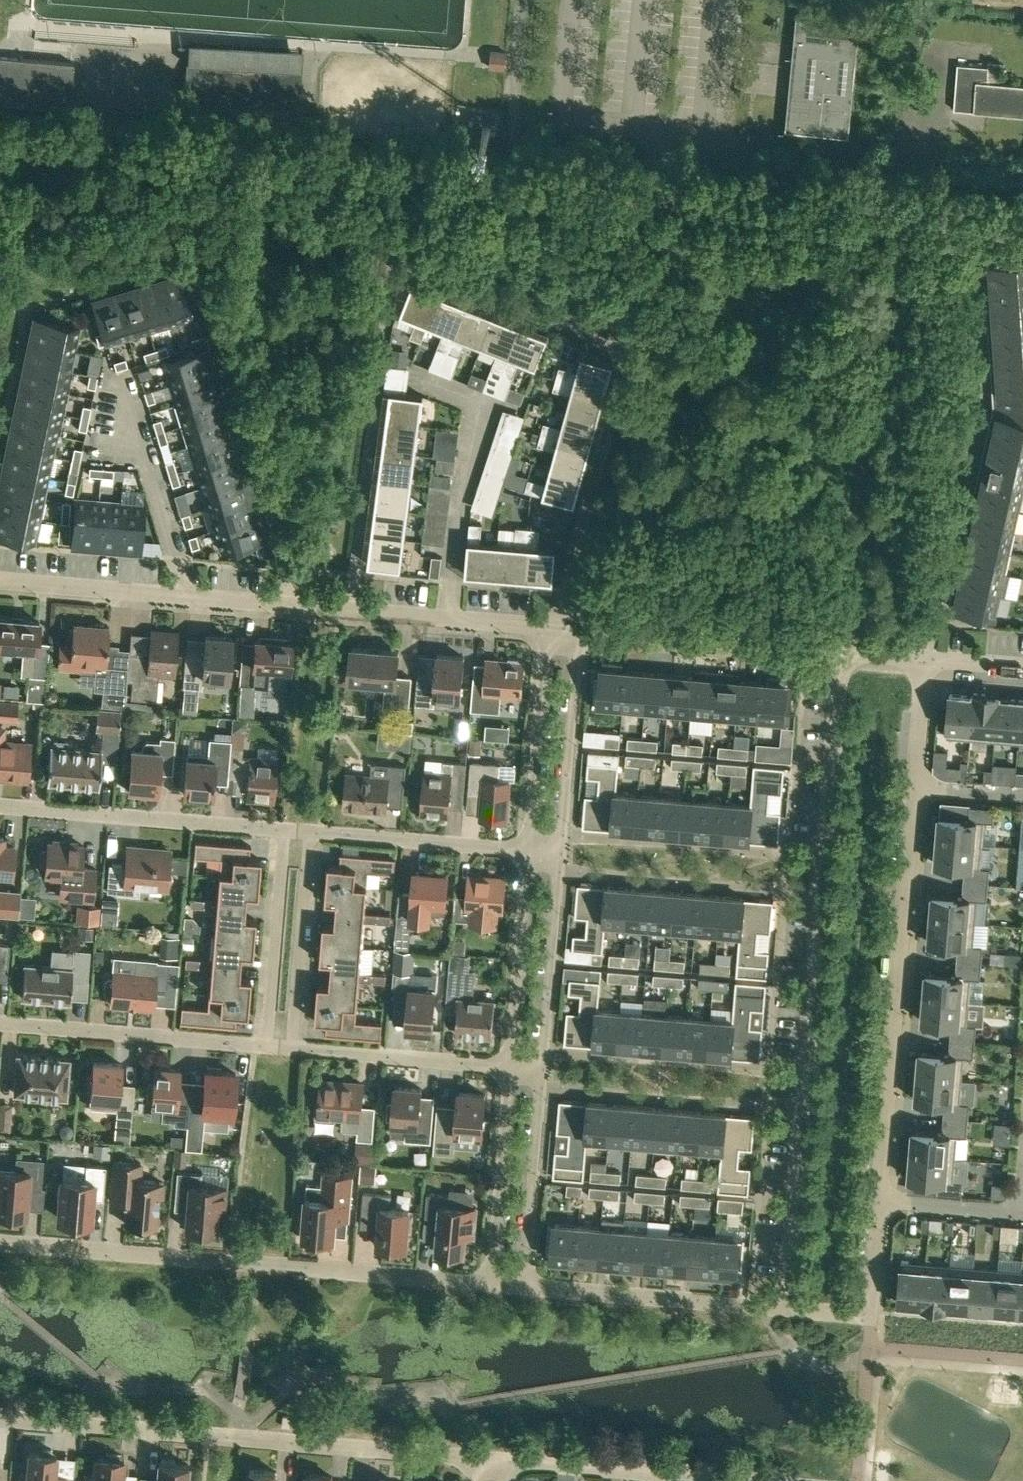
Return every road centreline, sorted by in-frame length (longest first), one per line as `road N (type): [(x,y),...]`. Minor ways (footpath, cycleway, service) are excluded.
road 1 (unclassified): [(1022,233),(0,140)]
road 2 (residential): [(801,1314),(864,1318),(925,657)]
road 3 (residential): [(801,1314),(863,651)]
road 4 (residential): [(563,627),(0,580)]
road 5 (residential): [(494,1290),(0,1243)]
road 6 (residential): [(0,1419),(479,1463)]
road 7 (residential): [(283,831),(0,810)]
road 8 (residential): [(863,651),(594,636)]
road 9 (residential): [(801,1314),(534,1293)]
road 10 (residential): [(259,1056),(0,1036)]
road 11 (residential): [(554,1067),(534,1293)]
road 12 (residential): [(283,831),(259,1056)]
road 13 (residential): [(494,1290),(520,1066)]
road 14 (residential): [(520,1066),(295,1057)]
road 15 (residential): [(541,851),(563,627)]
road 16 (residential): [(295,1057),(319,834)]
road 17 (residential): [(541,851),(319,834)]
road 18 (residential): [(594,636),(569,853)]
road 19 (residential): [(520,1066),(541,851)]
road 20 (residential): [(569,853),(554,1067)]
road 21 (residential): [(521,1465),(673,1480)]

